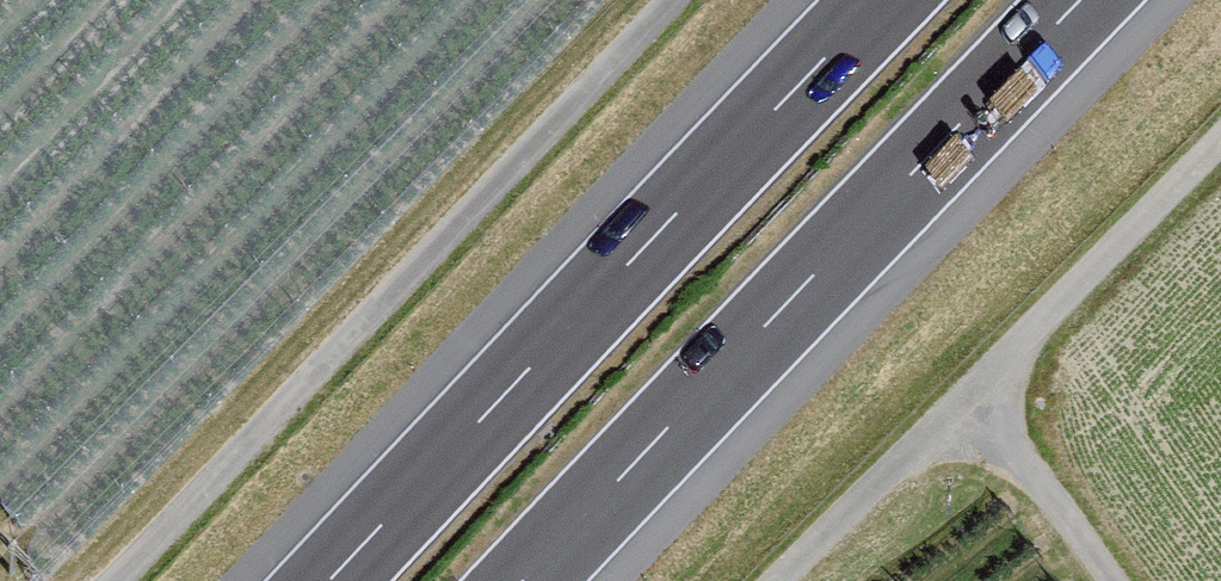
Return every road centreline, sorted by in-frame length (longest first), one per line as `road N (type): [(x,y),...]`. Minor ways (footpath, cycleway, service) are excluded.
road 1 (track): [(121,580),(679,0)]
road 2 (motorway): [(528,580),(1085,0)]
road 3 (motorway): [(882,0),(327,580)]
road 4 (track): [(1109,580),(970,390)]

